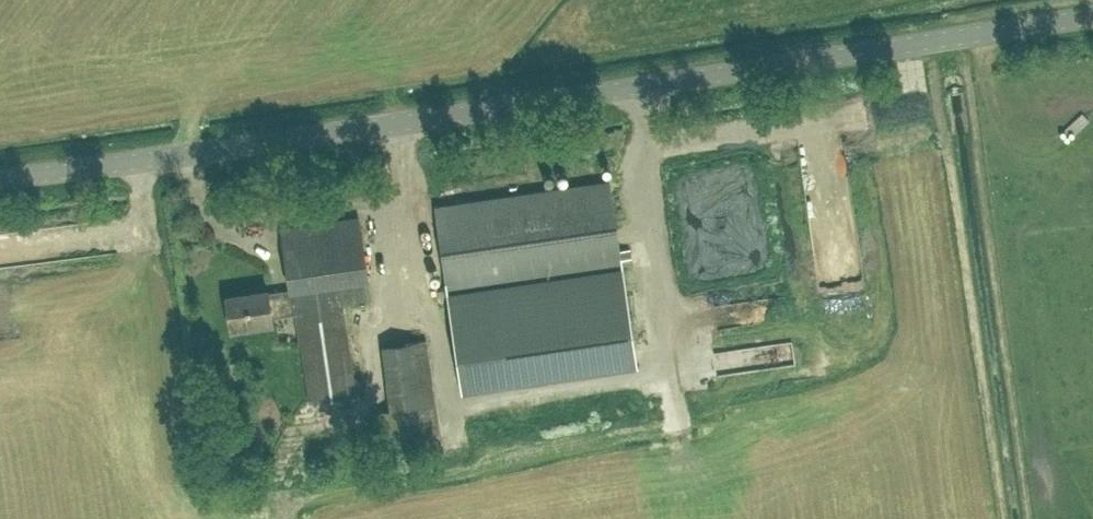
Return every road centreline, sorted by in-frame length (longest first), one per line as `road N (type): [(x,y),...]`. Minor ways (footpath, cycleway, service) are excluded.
road 1 (unclassified): [(1092,13),(0,174)]

